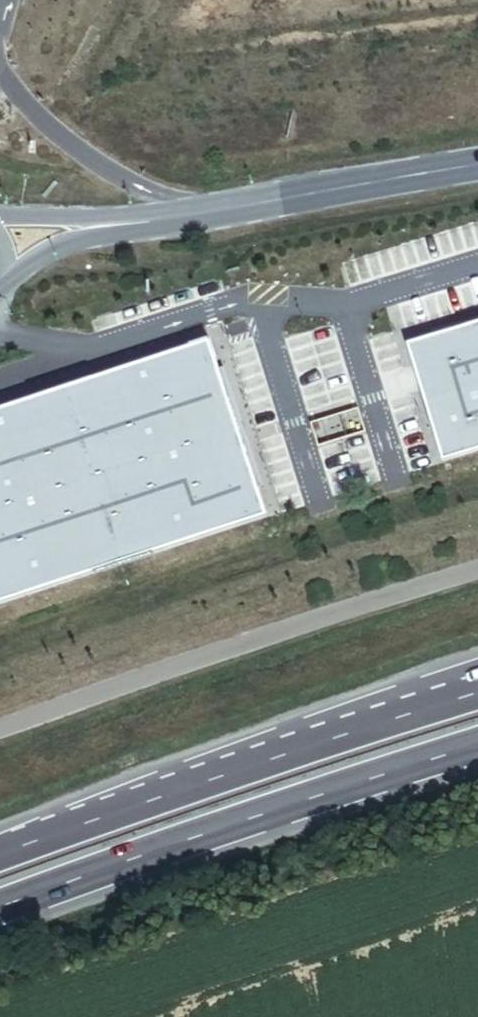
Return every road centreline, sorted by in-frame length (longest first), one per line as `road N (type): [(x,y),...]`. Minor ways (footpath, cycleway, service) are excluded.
road 1 (trunk): [(0,910),(477,741)]
road 2 (trunk): [(477,690),(0,854)]
road 3 (unclassified): [(477,566),(0,726)]
road 4 (secondary): [(80,230),(168,224),(477,165)]

